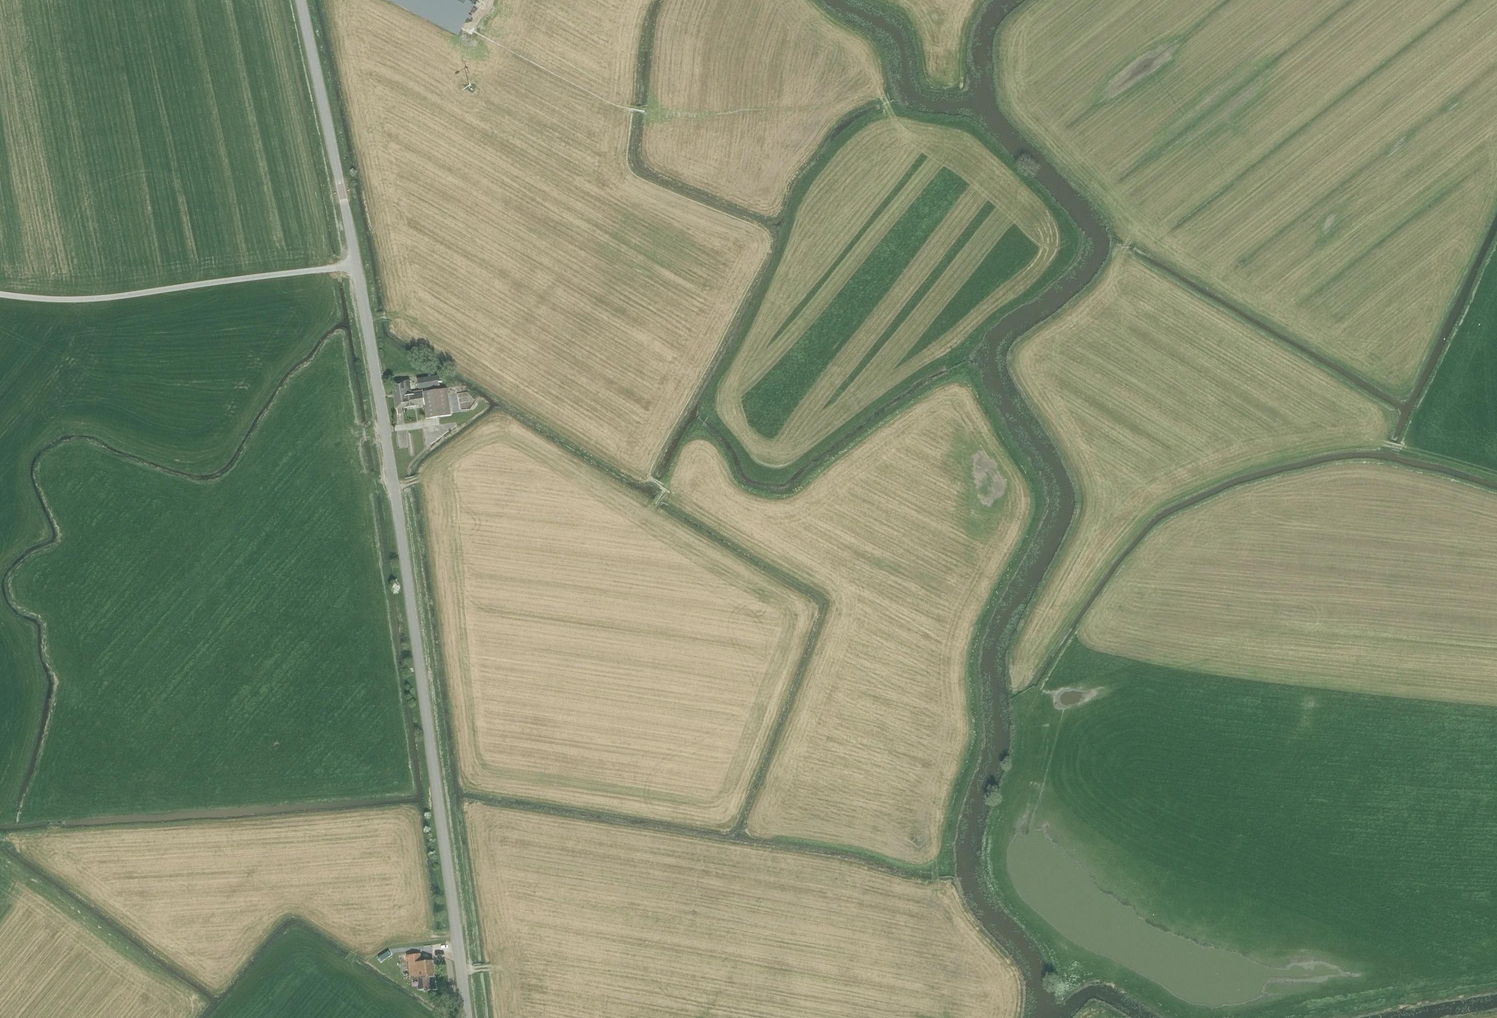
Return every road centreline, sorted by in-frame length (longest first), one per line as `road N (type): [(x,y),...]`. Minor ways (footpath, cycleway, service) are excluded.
road 1 (tertiary): [(466,1017),(381,405),(301,0)]

